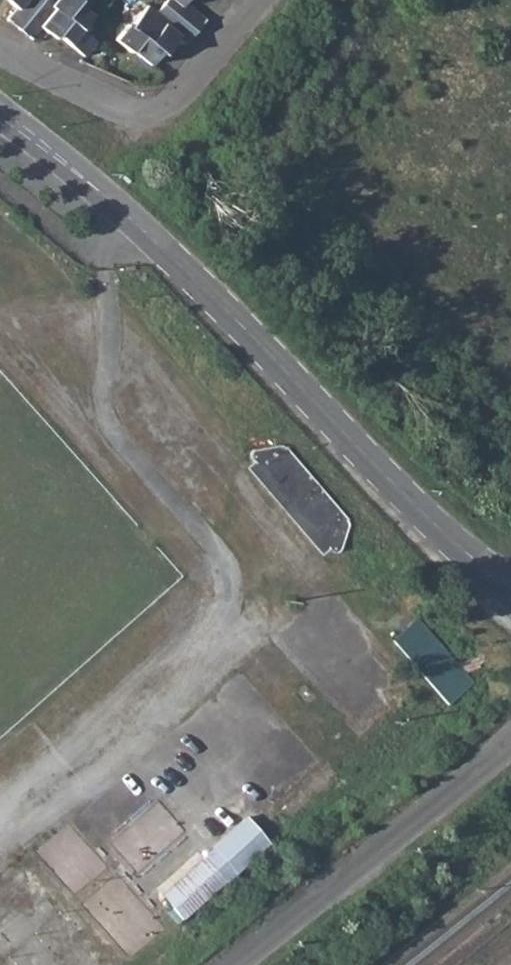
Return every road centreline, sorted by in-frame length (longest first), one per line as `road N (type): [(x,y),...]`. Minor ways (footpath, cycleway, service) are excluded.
road 1 (residential): [(0,116),(173,259),(427,523),(510,585)]
road 2 (residential): [(510,747),(240,964)]
road 3 (residential): [(0,50),(157,118),(262,0)]

